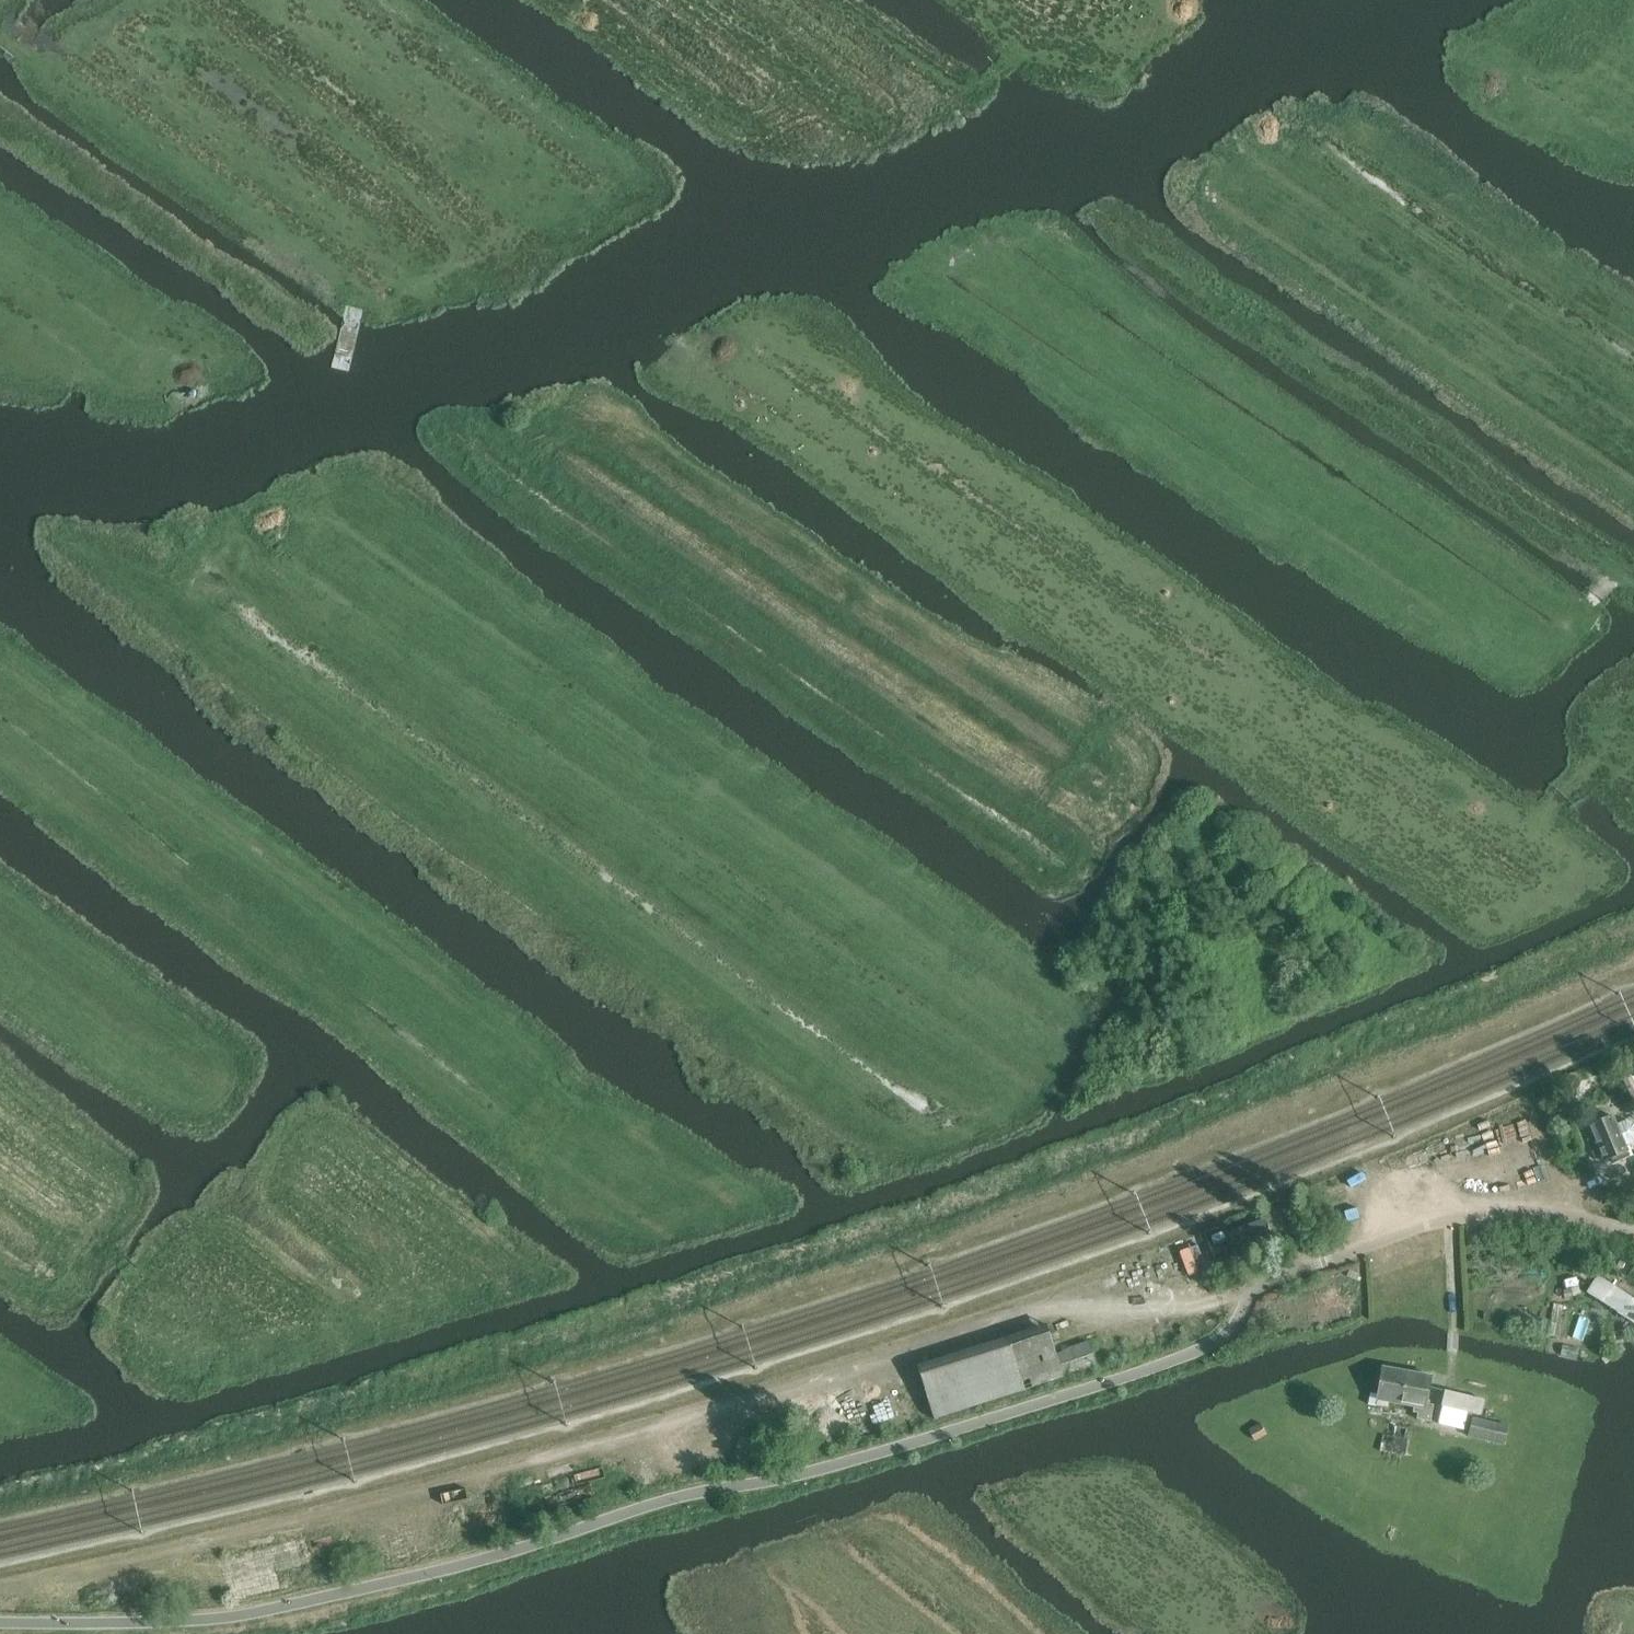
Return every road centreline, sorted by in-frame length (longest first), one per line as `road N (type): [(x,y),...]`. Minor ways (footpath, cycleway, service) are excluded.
road 1 (track): [(776,1393),(657,1431),(27,1587)]
road 2 (residential): [(1633,1234),(1551,1210),(1503,1210),(1448,1218),(1255,1288)]

